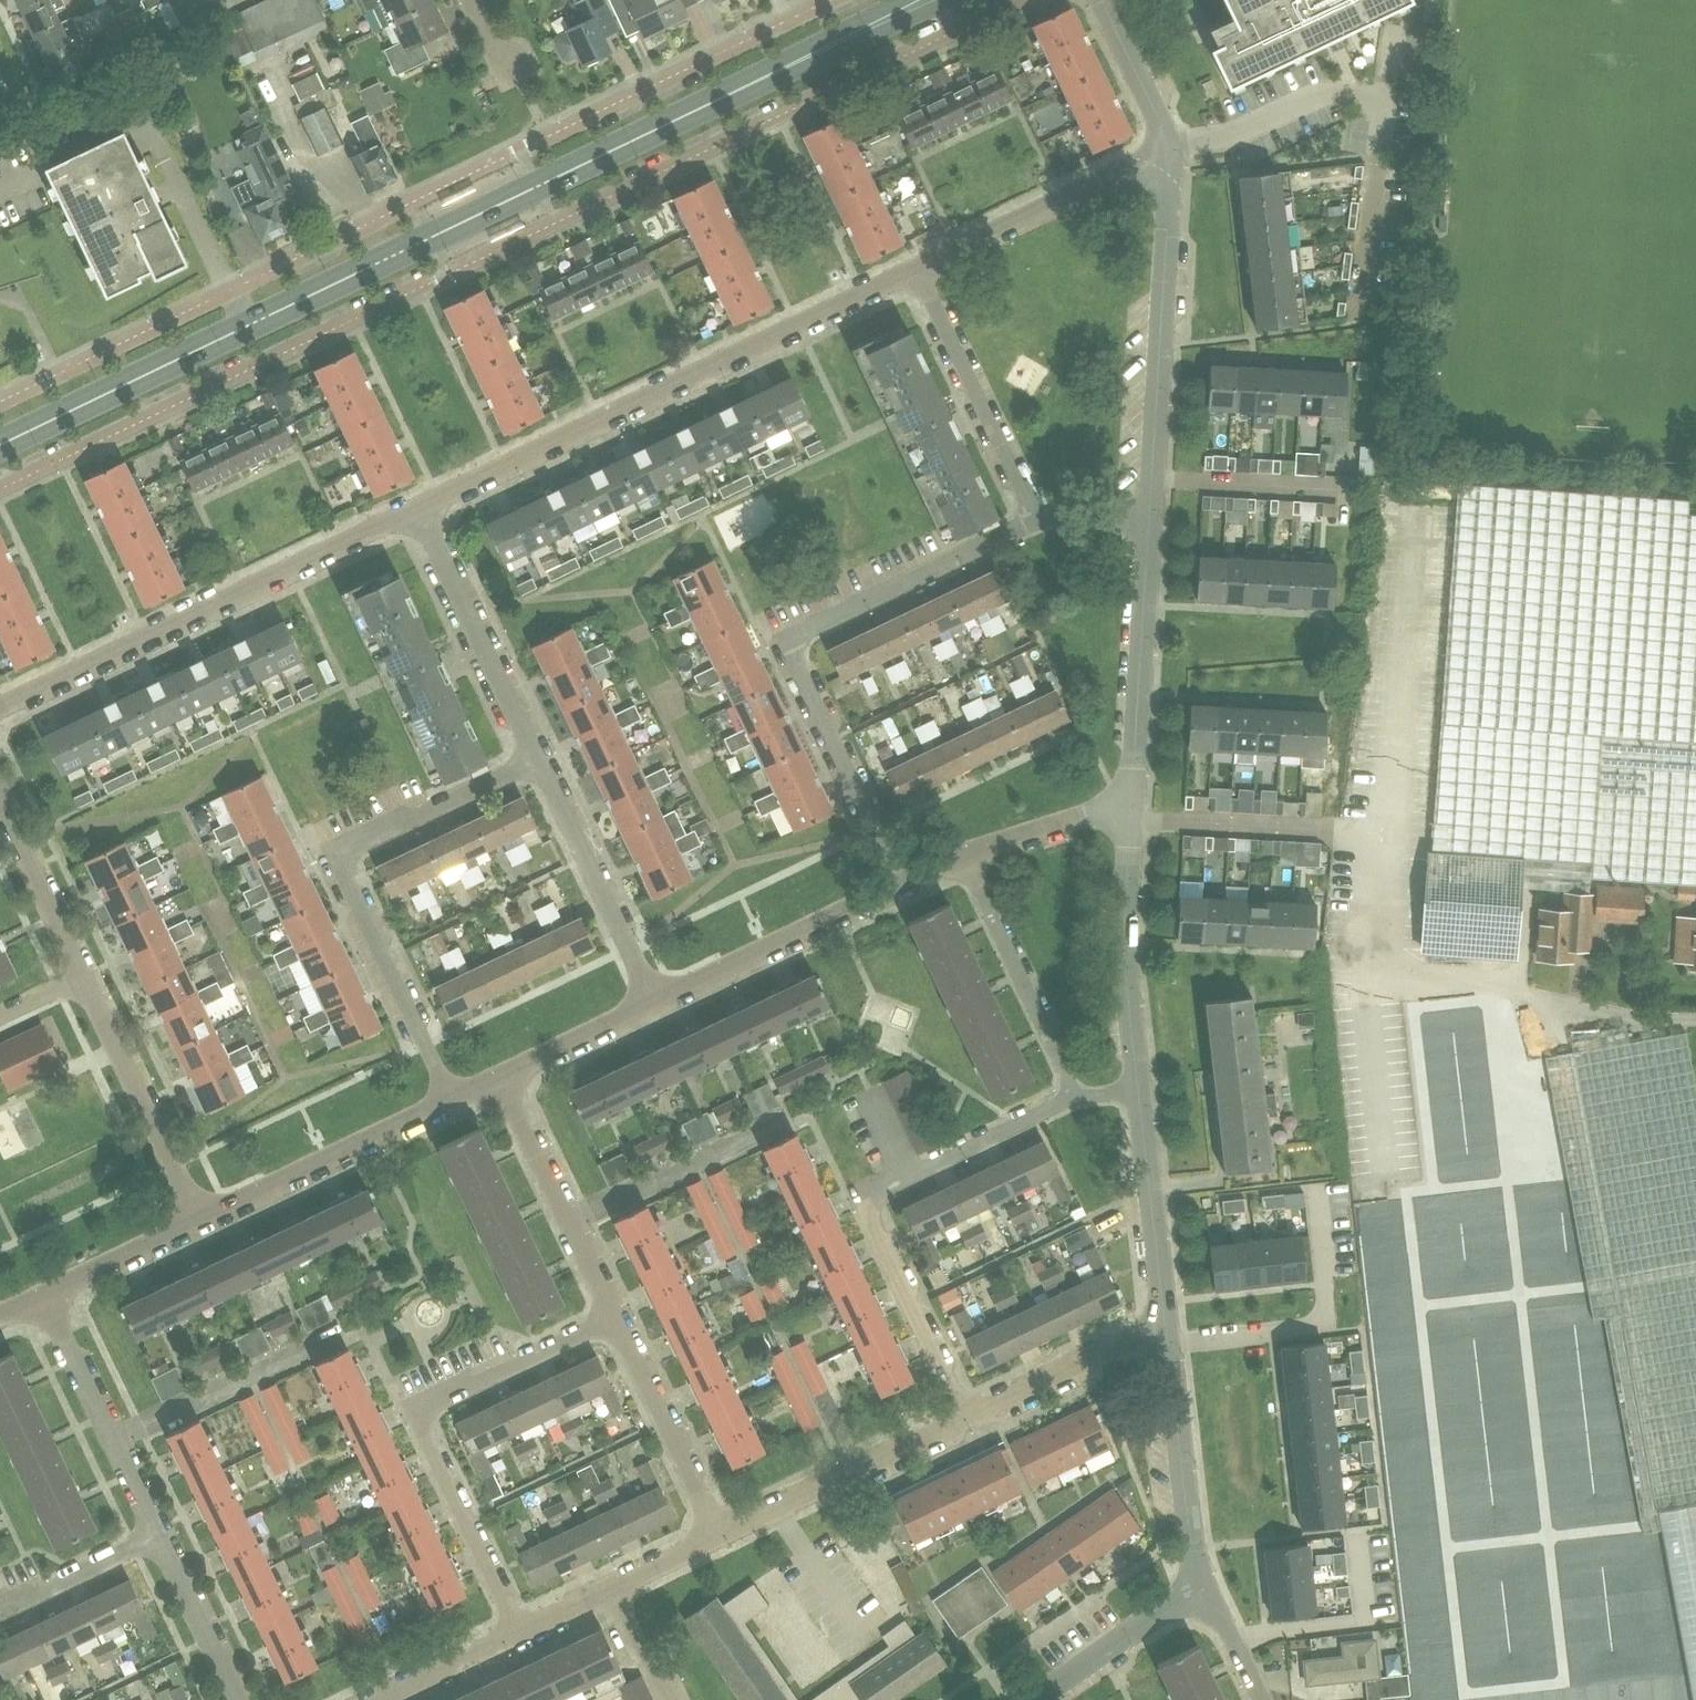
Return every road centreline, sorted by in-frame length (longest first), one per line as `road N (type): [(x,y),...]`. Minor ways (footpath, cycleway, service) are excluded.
road 1 (residential): [(0,489),(1013,0)]
road 2 (primary): [(248,326),(922,0)]
road 3 (residential): [(824,0),(231,291)]
road 4 (residential): [(417,508),(915,268)]
road 5 (residential): [(902,885),(795,662),(796,644),(803,632),(1035,521)]
road 6 (residential): [(452,1100),(342,859),(351,847),(539,759)]
road 7 (residential): [(964,1419),(871,1216),(871,1199),(1074,1099)]
road 8 (residential): [(518,1632),(416,1412),(616,1318)]
road 9 (residential): [(0,707),(417,508)]
road 10 (residential): [(1152,521),(1170,204),(1150,177)]
road 11 (residential): [(1132,813),(1152,521)]
road 12 (residential): [(199,1222),(452,1100)]
road 13 (residential): [(1035,521),(915,268)]
road 14 (residential): [(539,759),(417,508)]
road 15 (residential): [(1140,1088),(1125,943),(1132,813)]
road 16 (primary): [(0,445),(248,326)]
road 17 (residential): [(718,1537),(964,1419)]
road 18 (residential): [(657,1003),(902,885)]
road 19 (residential): [(657,1003),(539,759)]
road 20 (residential): [(199,1222),(84,979)]
road 21 (residential): [(1074,1099),(964,855)]
road 22 (residential): [(616,1318),(500,1077)]
road 23 (residential): [(158,1534),(45,1296)]
road 24 (residential): [(1207,1581),(1190,1540),(1166,1328)]
road 25 (residential): [(231,291),(0,401)]
road 26 (residential): [(915,268),(1111,177),(1150,177)]
road 27 (residential): [(718,1537),(616,1318)]
road 28 (residential): [(1166,1328),(1140,1088)]
road 29 (residential): [(964,1419),(1166,1328)]
road 30 (residential): [(1036,1699),(1207,1581)]
road 31 (residential): [(84,979),(0,801)]
road 32 (residential): [(1150,177),(1160,151),(1156,114),(1097,0)]
road 33 (residential): [(238,1699),(158,1534)]
road 34 (residential): [(0,1610),(158,1534)]
road 35 (residential): [(964,855),(1080,816),(1132,813)]
road 36 (residential): [(500,1077),(657,1003)]
road 37 (residential): [(45,1296),(199,1222)]
road 38 (residential): [(377,1699),(518,1632)]
road 39 (residential): [(1207,1581),(1262,1699)]
road 40 (residential): [(674,1699),(612,1587)]

